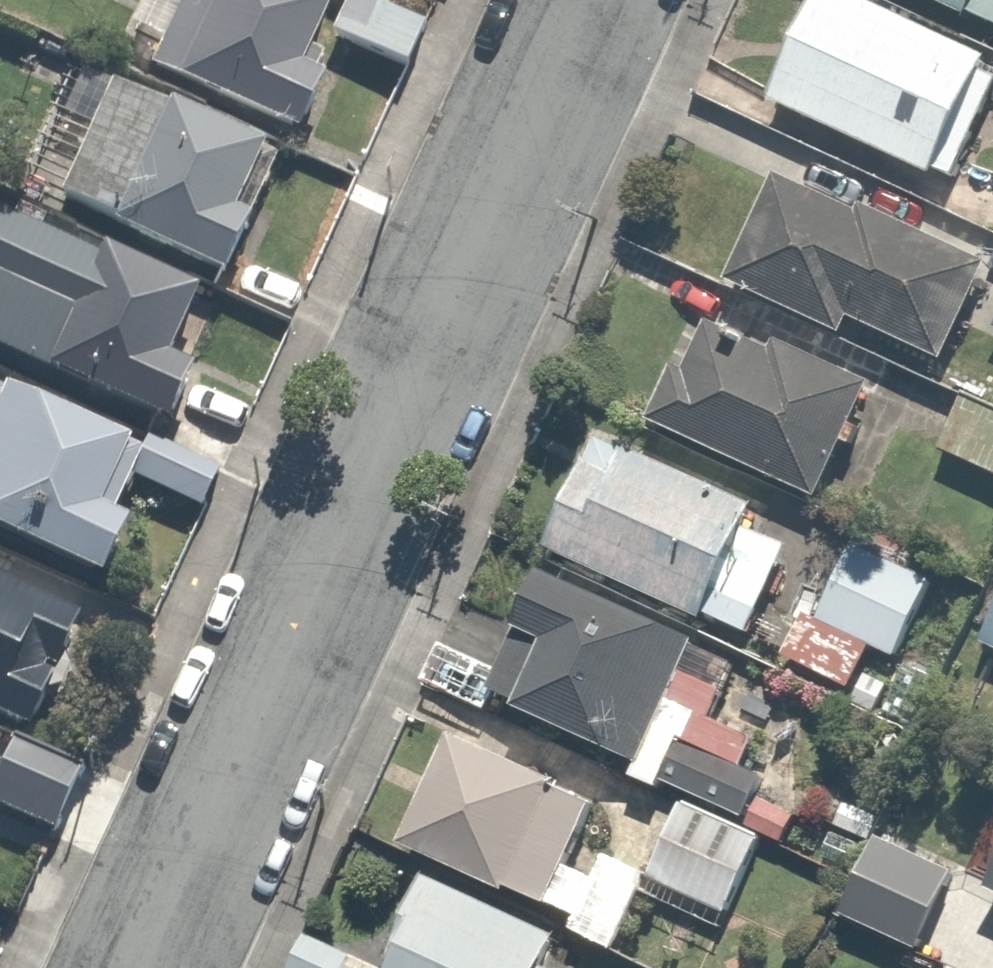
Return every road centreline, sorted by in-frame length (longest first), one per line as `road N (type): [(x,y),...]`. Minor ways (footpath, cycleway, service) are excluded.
road 1 (residential): [(573,0),(133,967)]

